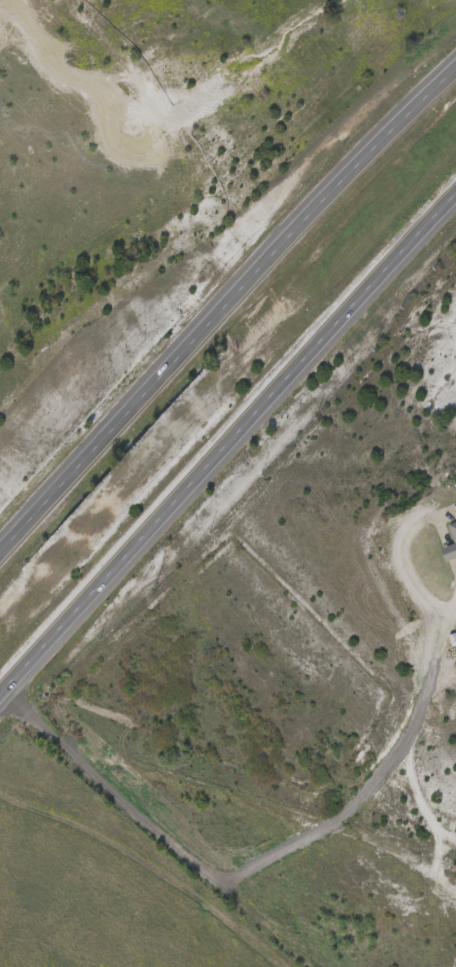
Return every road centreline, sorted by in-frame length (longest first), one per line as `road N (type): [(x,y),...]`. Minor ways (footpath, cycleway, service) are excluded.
road 1 (trunk): [(0,689),(455,192)]
road 2 (trunk): [(455,64),(397,118),(0,555)]

